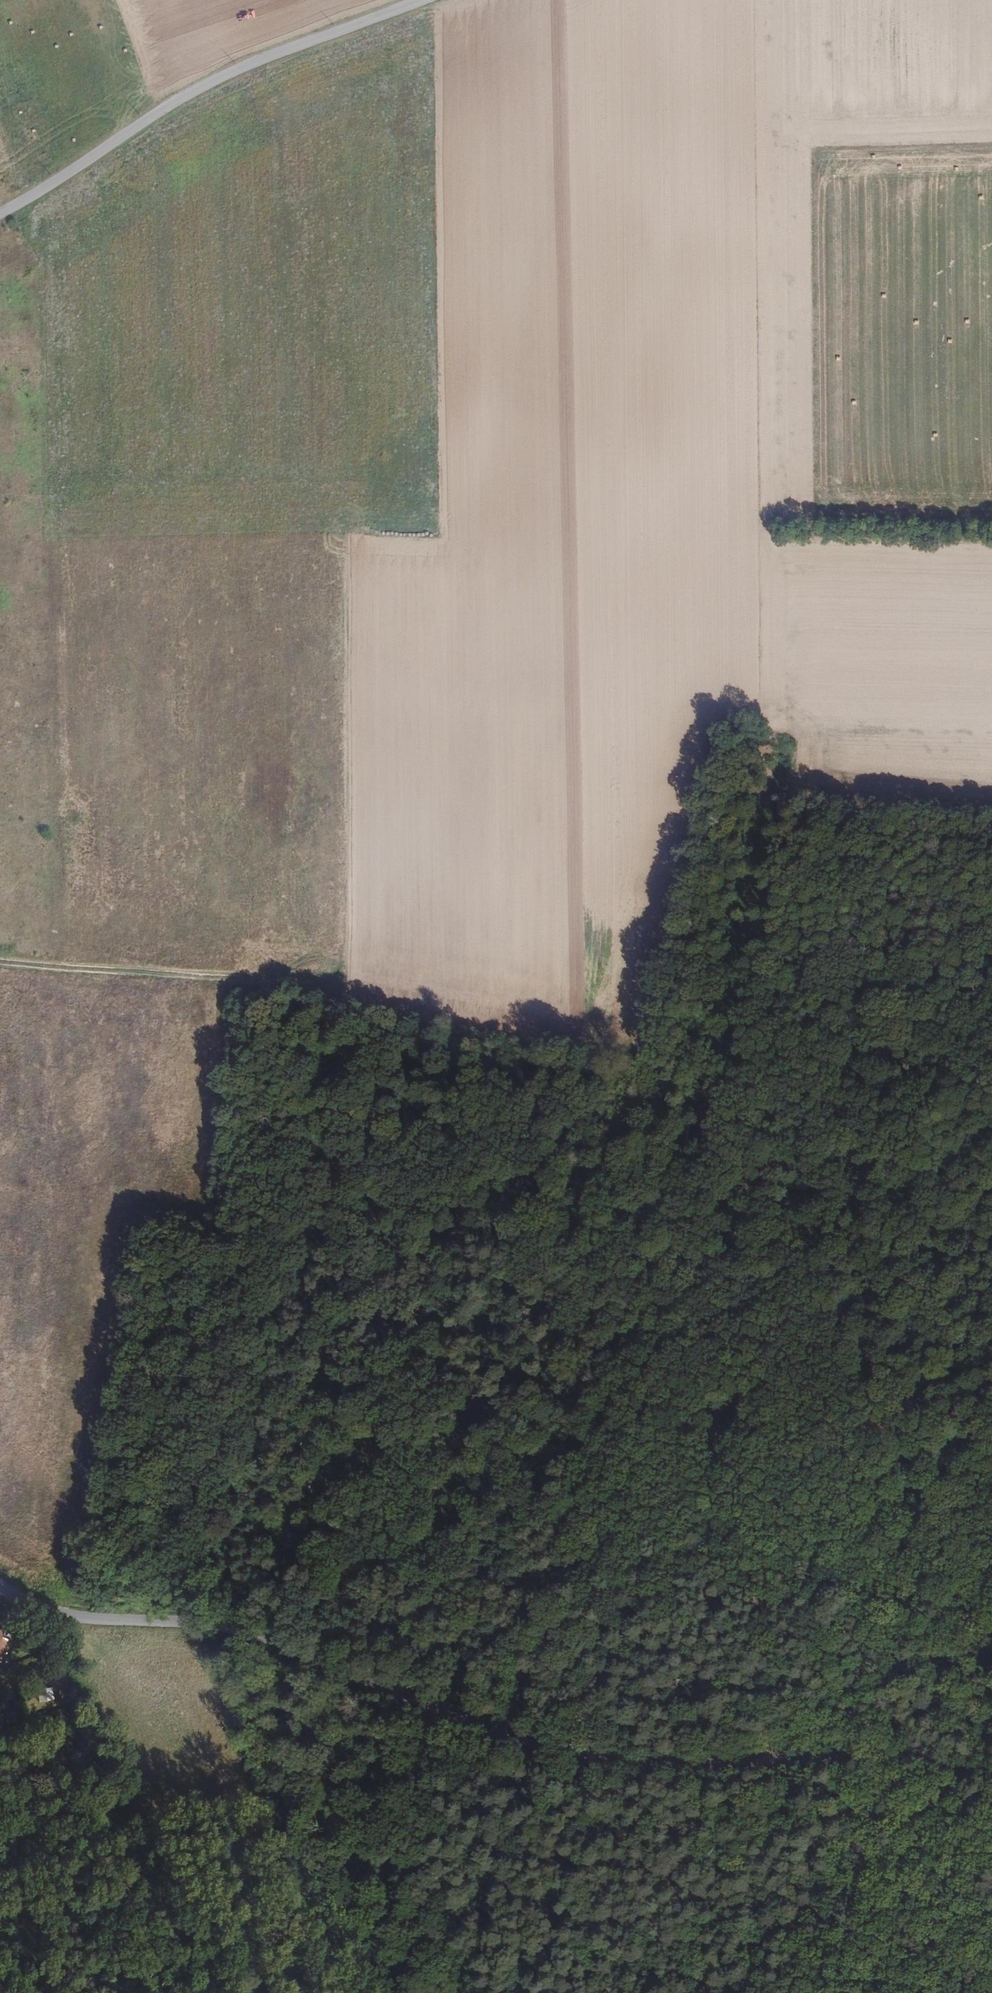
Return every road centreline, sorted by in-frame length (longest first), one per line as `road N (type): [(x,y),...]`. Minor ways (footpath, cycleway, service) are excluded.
road 1 (tertiary): [(0,1583),(24,1601),(79,1618),(230,1631),(383,1696),(575,1757),(760,1770),(899,1768),(991,1783)]
road 2 (tertiary): [(424,0),(220,79),(0,213)]

